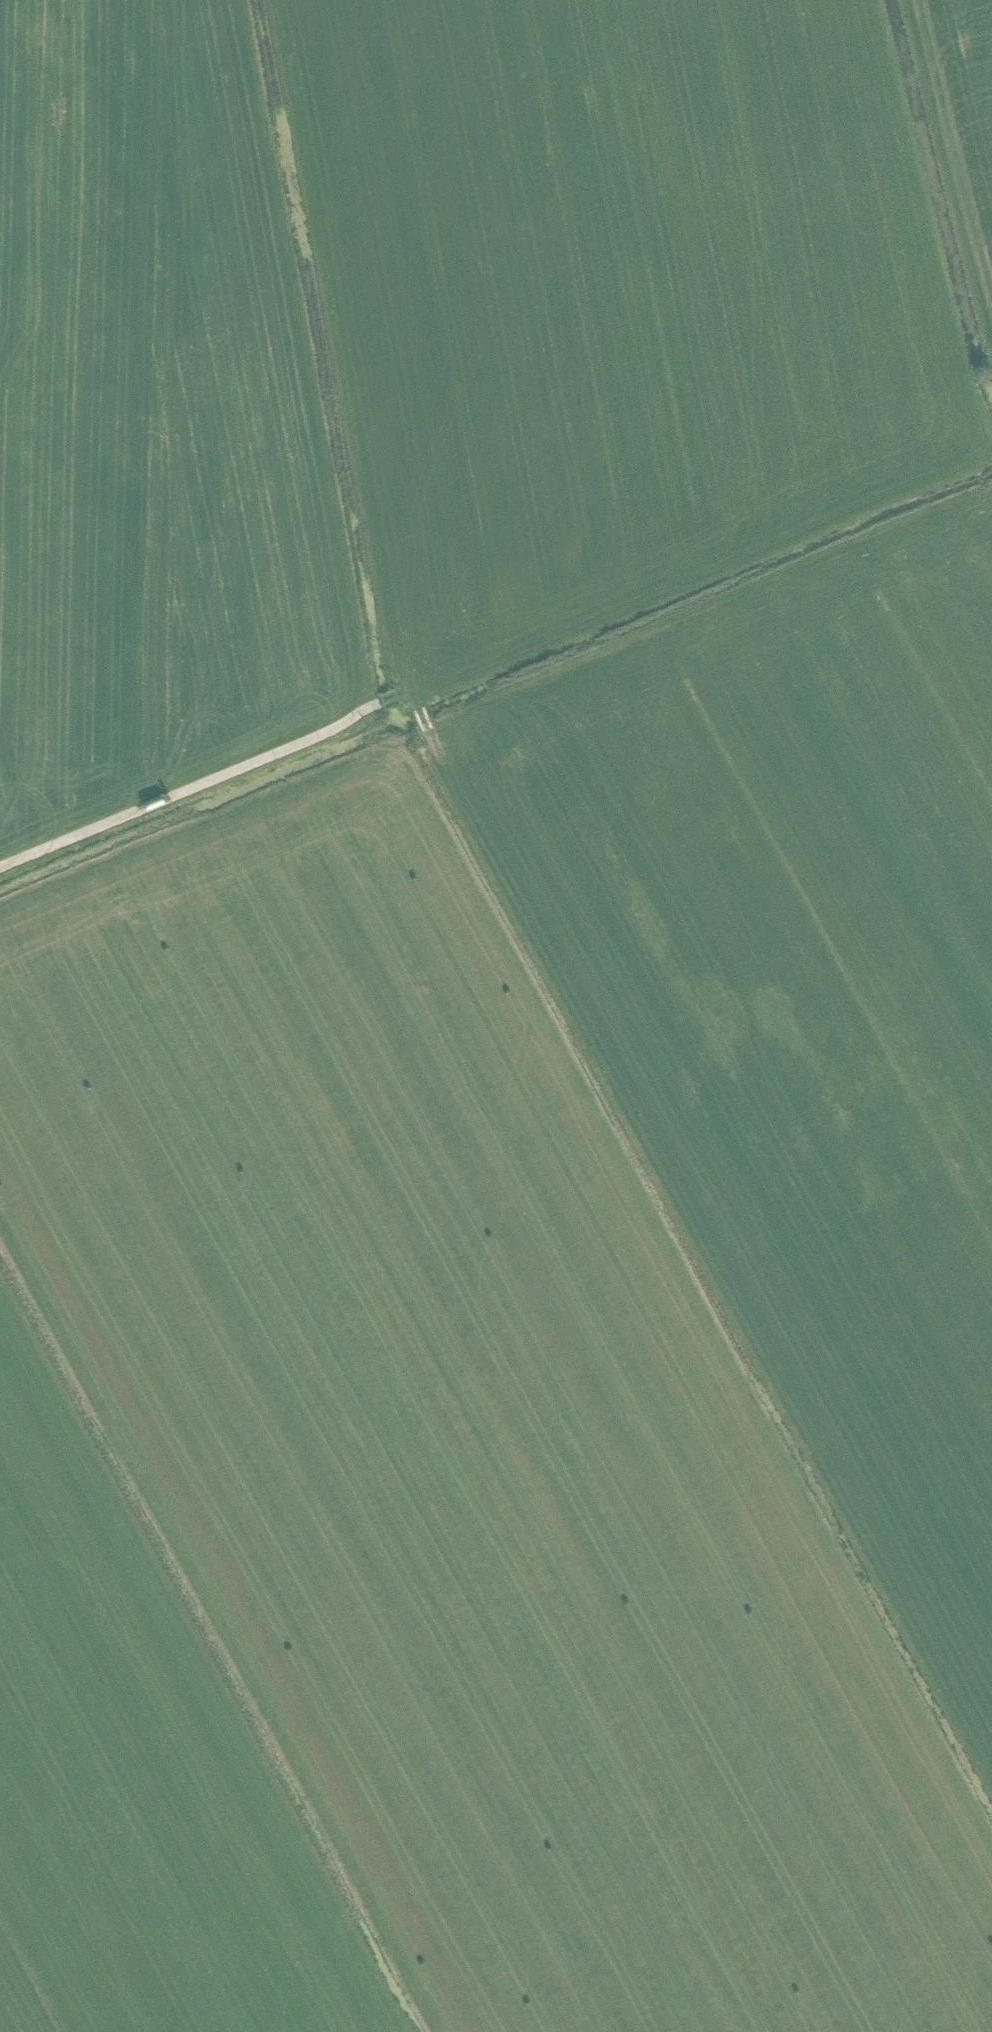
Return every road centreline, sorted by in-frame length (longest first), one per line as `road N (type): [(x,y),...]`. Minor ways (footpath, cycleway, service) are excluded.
road 1 (track): [(0,867),(412,693),(427,735)]

